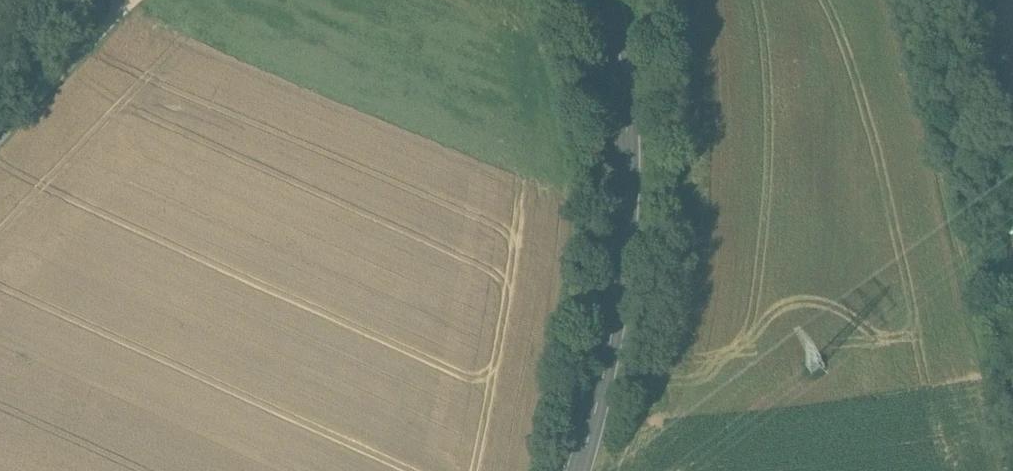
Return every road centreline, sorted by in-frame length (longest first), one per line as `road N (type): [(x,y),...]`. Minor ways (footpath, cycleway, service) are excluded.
road 1 (track): [(890,0),(1012,470)]
road 2 (secondary): [(580,470),(623,253),(628,87),(607,0)]

